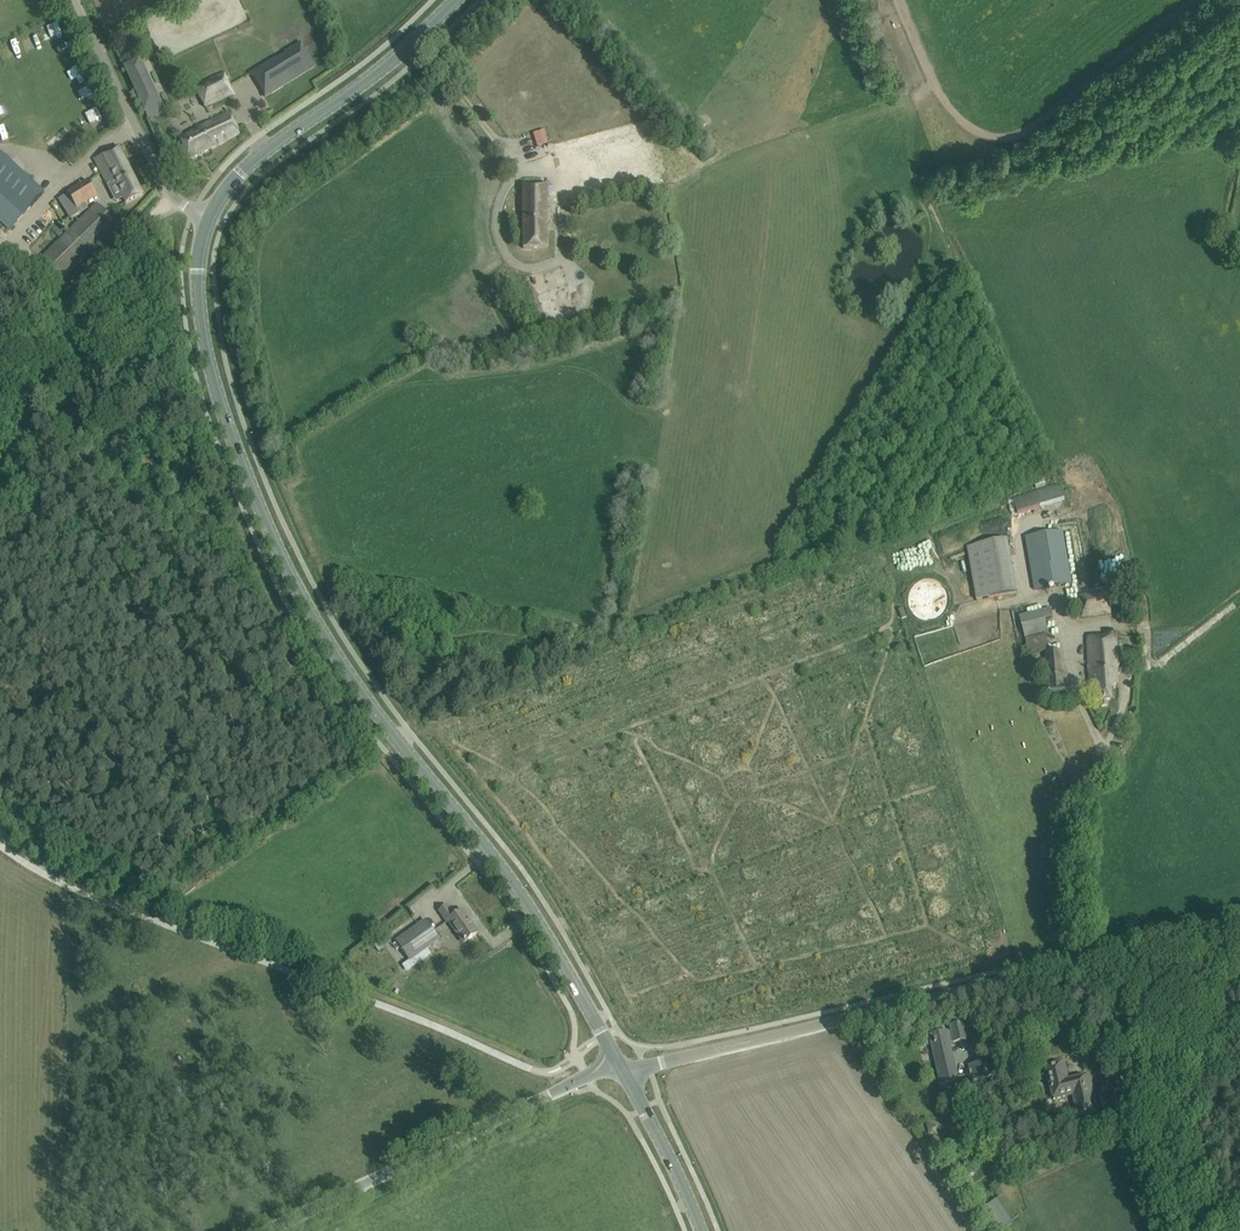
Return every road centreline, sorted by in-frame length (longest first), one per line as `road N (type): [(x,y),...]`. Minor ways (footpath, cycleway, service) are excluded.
road 1 (tertiary): [(623,1069),(530,908),(350,675),(272,533),(206,344),(198,268),(210,218)]
road 2 (unclassified): [(623,1069),(1239,925)]
road 3 (track): [(1130,664),(1124,701),(1077,814),(1074,865),(1084,951),(1185,1230)]
road 4 (unclassified): [(268,1230),(546,1095),(623,1069)]
road 5 (tertiary): [(210,218),(243,170),(374,75),(455,0)]
road 6 (unclassified): [(210,218),(183,205),(161,179),(76,0)]
road 7 (tertiary): [(702,1230),(623,1069)]

